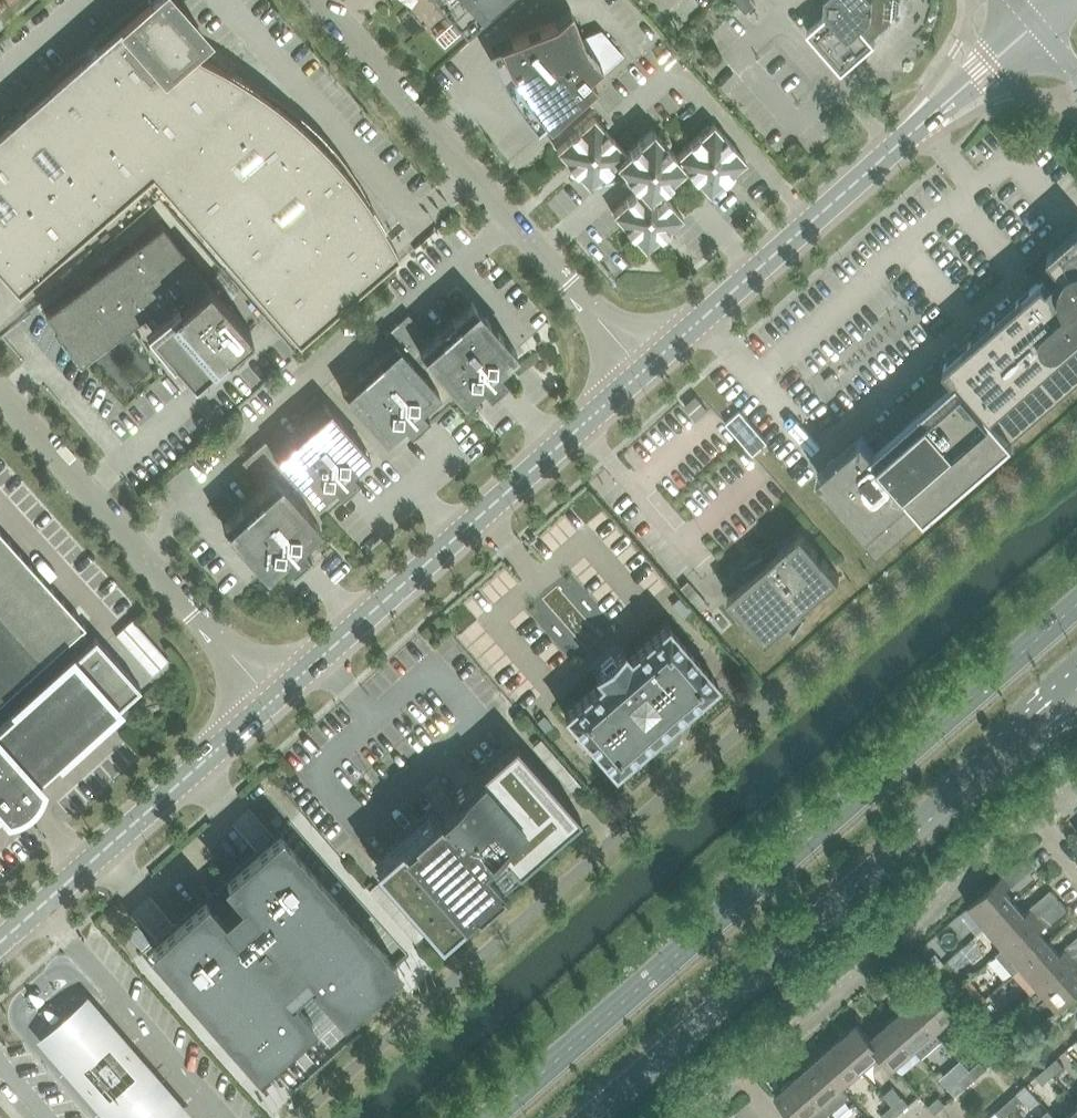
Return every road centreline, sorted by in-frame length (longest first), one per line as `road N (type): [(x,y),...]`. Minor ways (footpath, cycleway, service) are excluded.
road 1 (secondary): [(1076,612),(499,1117)]
road 2 (secondary): [(588,1117),(1076,687)]
road 3 (unclassified): [(644,370),(1038,24)]
road 4 (unclassified): [(272,703),(644,370)]
road 5 (unclassified): [(644,370),(323,0)]
road 6 (unclassified): [(272,703),(0,388)]
road 7 (unclassified): [(0,944),(272,703)]

